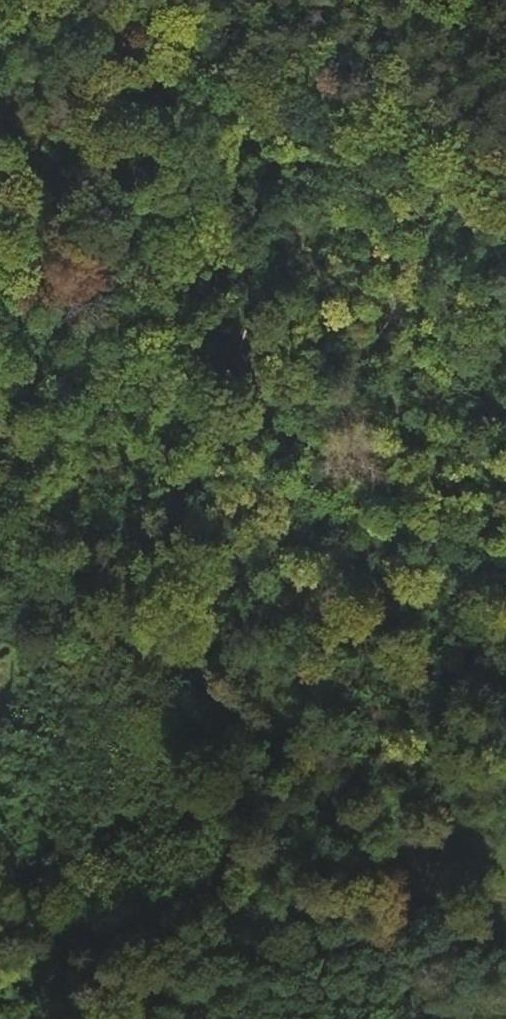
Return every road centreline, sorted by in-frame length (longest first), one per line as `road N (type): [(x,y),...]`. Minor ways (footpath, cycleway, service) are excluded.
road 1 (track): [(0,491),(172,107)]
road 2 (track): [(505,179),(205,30),(172,107)]
road 3 (track): [(231,830),(246,731),(14,579),(0,551)]
road 4 (track): [(205,1018),(231,830)]

